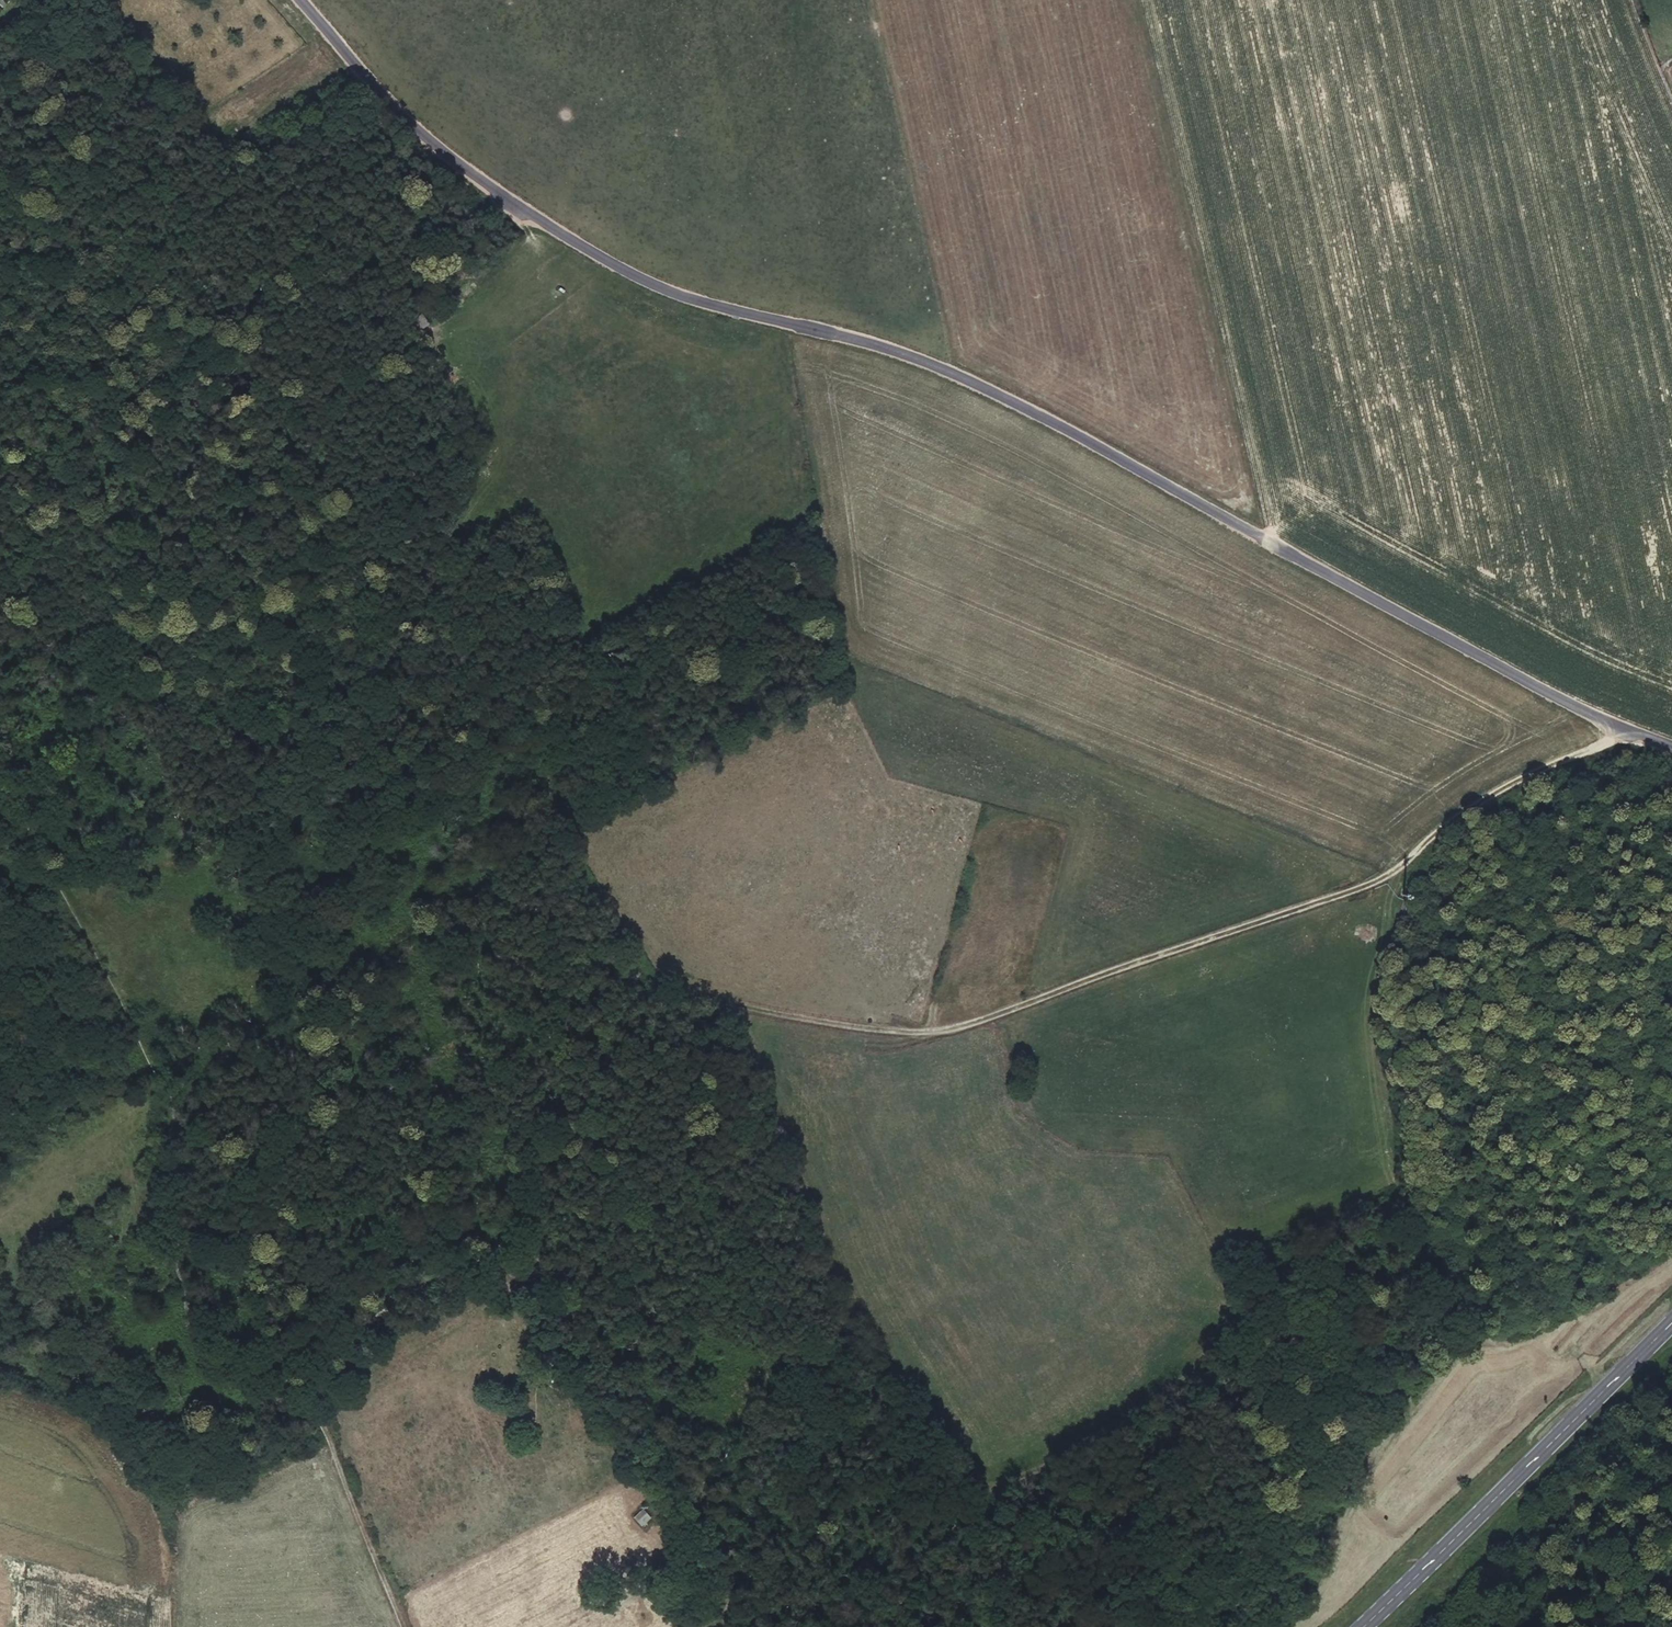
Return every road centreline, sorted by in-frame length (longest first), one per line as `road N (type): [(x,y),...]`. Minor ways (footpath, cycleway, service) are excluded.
road 1 (track): [(1636,733),(1501,791),(1372,884),(1108,970),(980,1022),(936,1033),(724,1002),(580,1014),(548,1028),(534,1048),(505,1212),(495,1224),(506,1242),(490,1263),(444,1272),(437,1287),(385,1303),(356,1323),(293,1405)]
road 2 (residential): [(297,0),(468,175),(636,277),(707,305),(863,338),(946,368),(1563,701),(1671,747)]
road 3 (track): [(396,1626),(293,1405),(260,1395),(223,1357),(185,1276),(168,1199),(176,1129),(164,1060),(0,754)]
road 4 (secondary): [(1376,1626),(1671,1331)]

